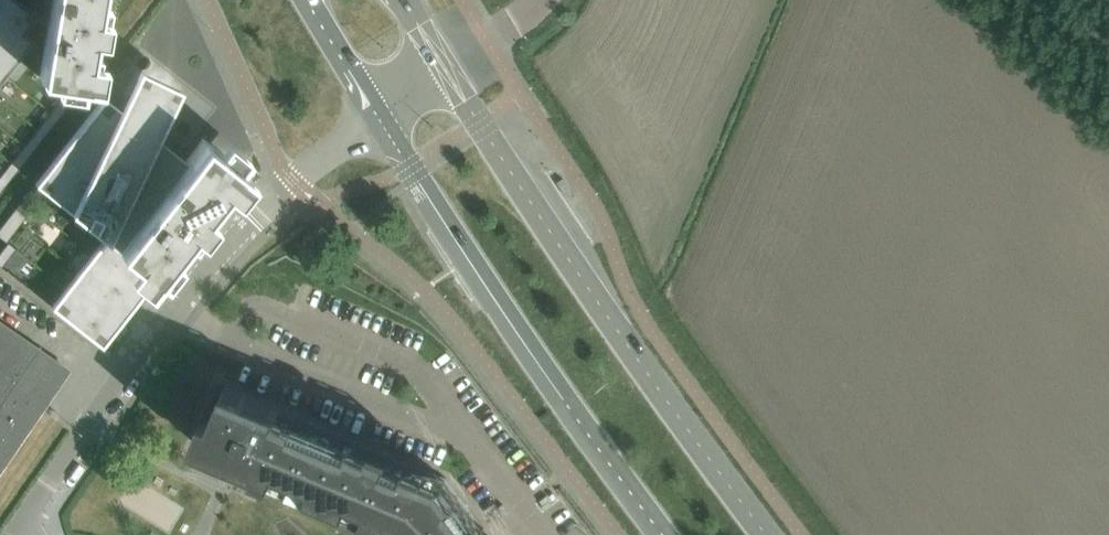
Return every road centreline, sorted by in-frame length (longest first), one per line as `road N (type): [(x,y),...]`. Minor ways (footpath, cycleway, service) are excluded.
road 1 (tertiary): [(769,534),(613,327),(444,70)]
road 2 (residential): [(21,534),(169,317),(242,229),(378,120)]
road 3 (tertiary): [(378,120),(663,534)]
road 4 (tertiary): [(310,0),(378,120)]
road 5 (residential): [(364,530),(242,479)]

